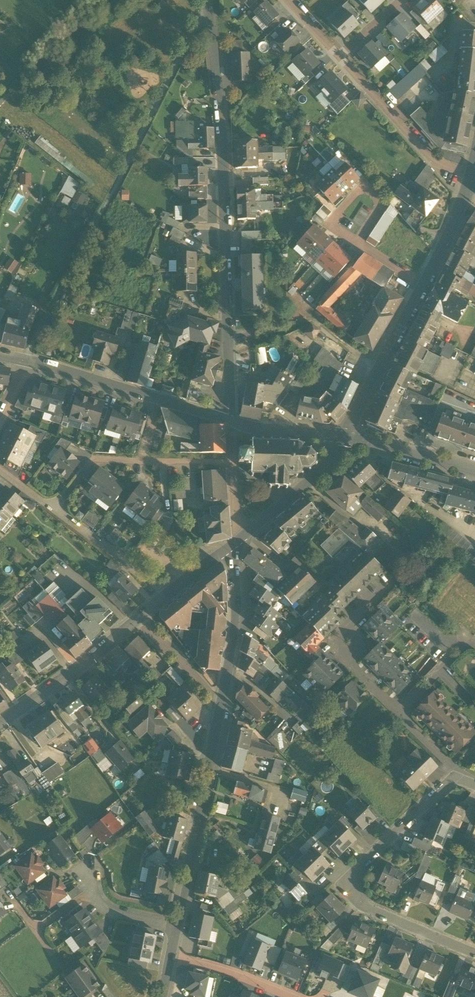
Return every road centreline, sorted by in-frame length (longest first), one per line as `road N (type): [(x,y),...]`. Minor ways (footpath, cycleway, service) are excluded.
road 1 (residential): [(233,424),(224,117),(209,0)]
road 2 (residential): [(457,775),(354,872),(358,904),(474,953)]
road 3 (tertiary): [(178,920),(221,707)]
road 4 (residential): [(0,471),(169,594)]
road 5 (residential): [(396,712),(343,657),(341,630),(402,573)]
road 6 (residential): [(340,56),(442,170),(473,179)]
road 7 (residential): [(140,617),(0,722)]
road 8 (secondary): [(346,437),(424,286)]
road 9 (tertiary): [(221,707),(238,631),(238,540)]
road 10 (tertiary): [(246,534),(331,472),(346,437)]
road 11 (secondary): [(24,361),(158,400)]
road 12 (tertiary): [(346,437),(474,473)]
road 13 (residential): [(171,956),(293,996)]
road 14 (residential): [(221,707),(140,617)]

